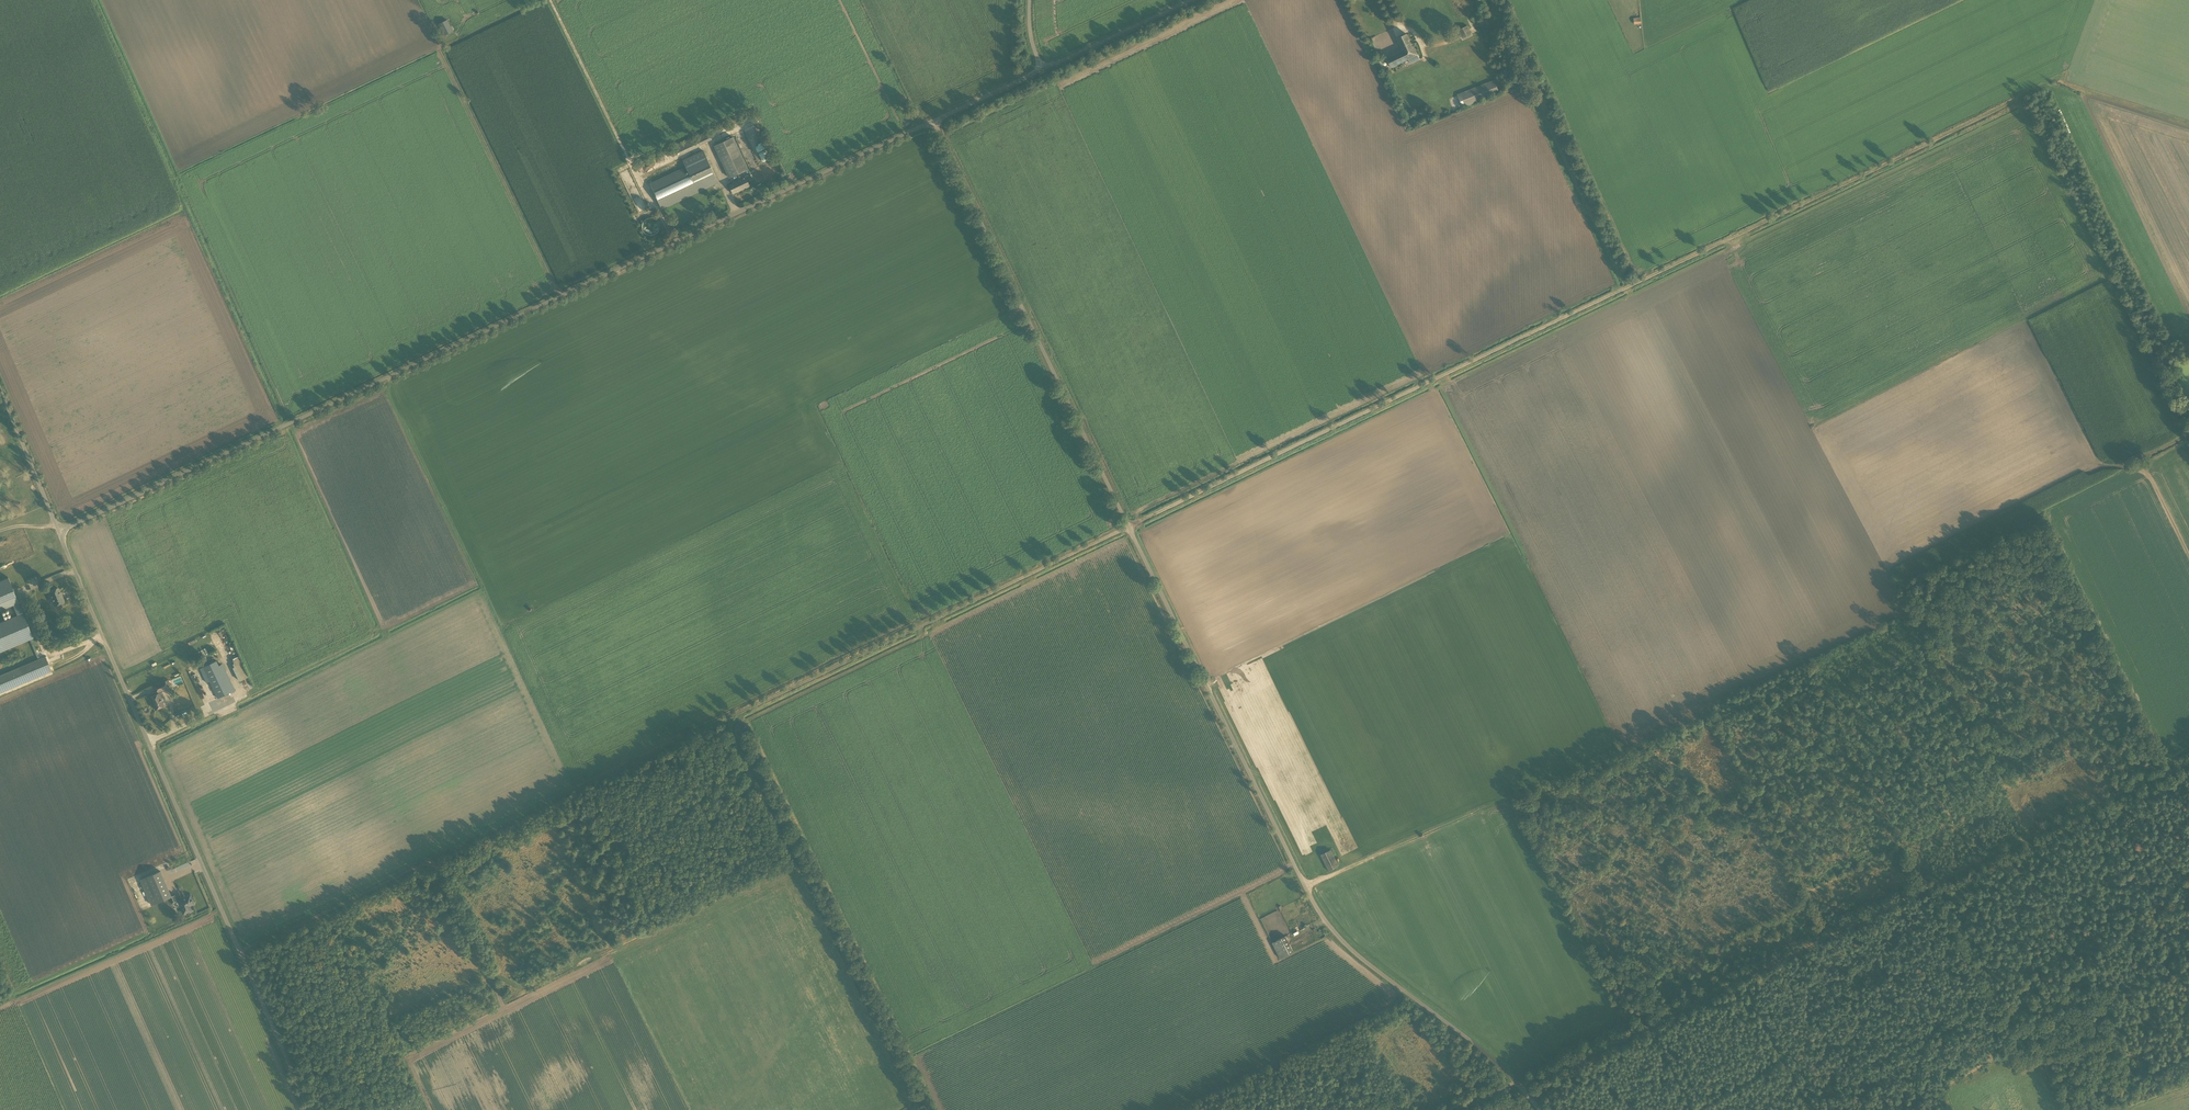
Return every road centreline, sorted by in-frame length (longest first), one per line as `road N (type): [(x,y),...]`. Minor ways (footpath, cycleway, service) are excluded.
road 1 (track): [(1632,285),(241,951)]
road 2 (unclassified): [(1541,1109),(1491,1057),(1349,950),(1315,910),(931,121)]
road 3 (unclassified): [(60,531),(931,121)]
road 4 (track): [(2188,760),(1521,1086)]
road 5 (unclassified): [(310,1109),(60,531)]
road 6 (track): [(2015,103),(1632,285)]
road 7 (track): [(439,46),(561,296)]
road 8 (track): [(537,0),(305,109)]
road 9 (track): [(646,197),(550,0)]
road 10 (unclassified): [(1040,69),(1186,0)]
road 11 (unclassified): [(60,531),(0,395)]
road 12 (unclassified): [(931,121),(1040,69)]

